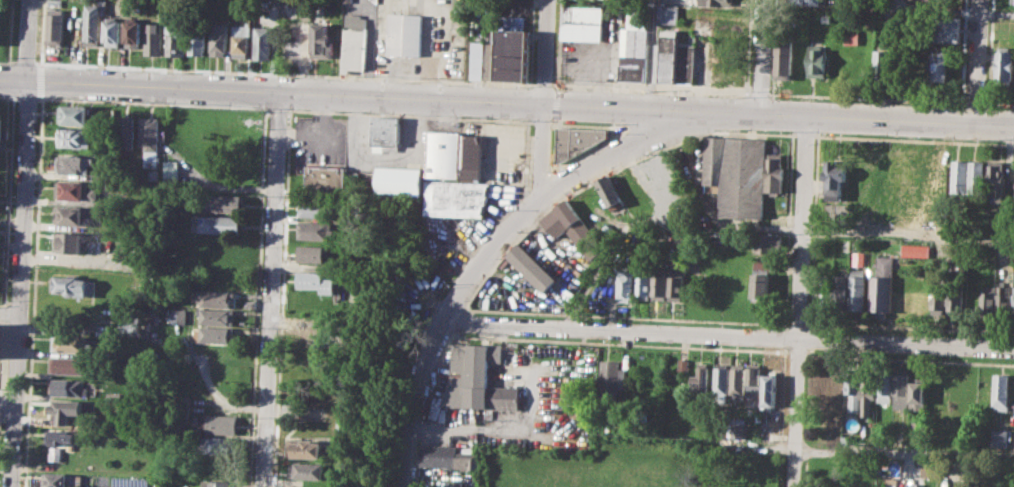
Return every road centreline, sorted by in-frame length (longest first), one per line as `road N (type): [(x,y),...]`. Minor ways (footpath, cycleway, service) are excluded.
road 1 (secondary): [(0,81),(698,114)]
road 2 (residential): [(442,322),(1013,348)]
road 3 (residential): [(28,0),(13,486)]
road 4 (residential): [(278,93),(262,486)]
road 5 (residential): [(807,118),(794,486)]
road 6 (residential): [(541,195),(473,270),(442,322),(416,390),(400,486)]
road 7 (secondary): [(698,114),(1013,127)]
road 8 (residential): [(541,195),(698,114)]
road 9 (residential): [(980,0),(975,125)]

